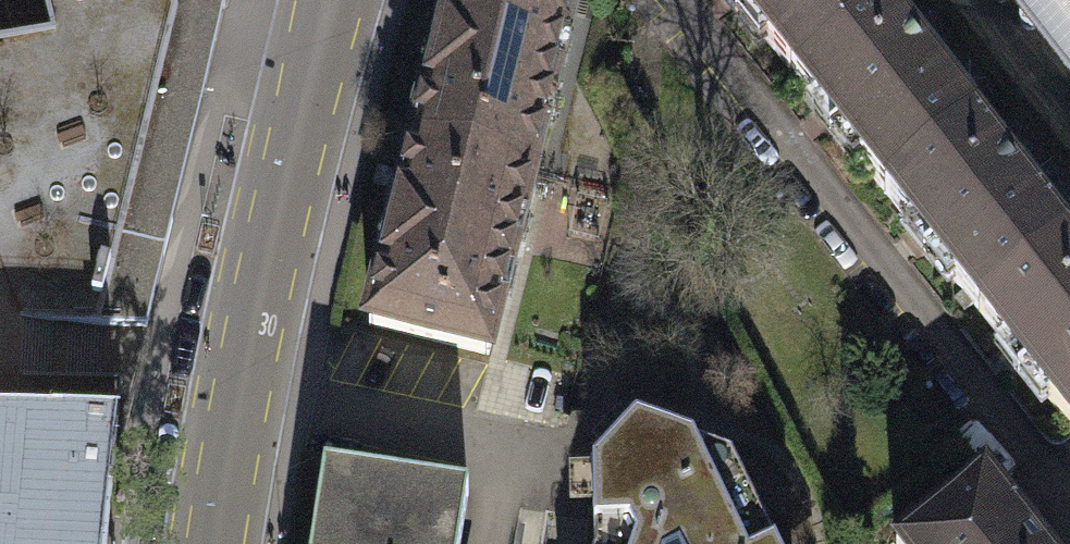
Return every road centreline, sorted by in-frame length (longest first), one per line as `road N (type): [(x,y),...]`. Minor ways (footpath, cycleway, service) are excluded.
road 1 (secondary): [(207,543),(265,227),(327,0)]

